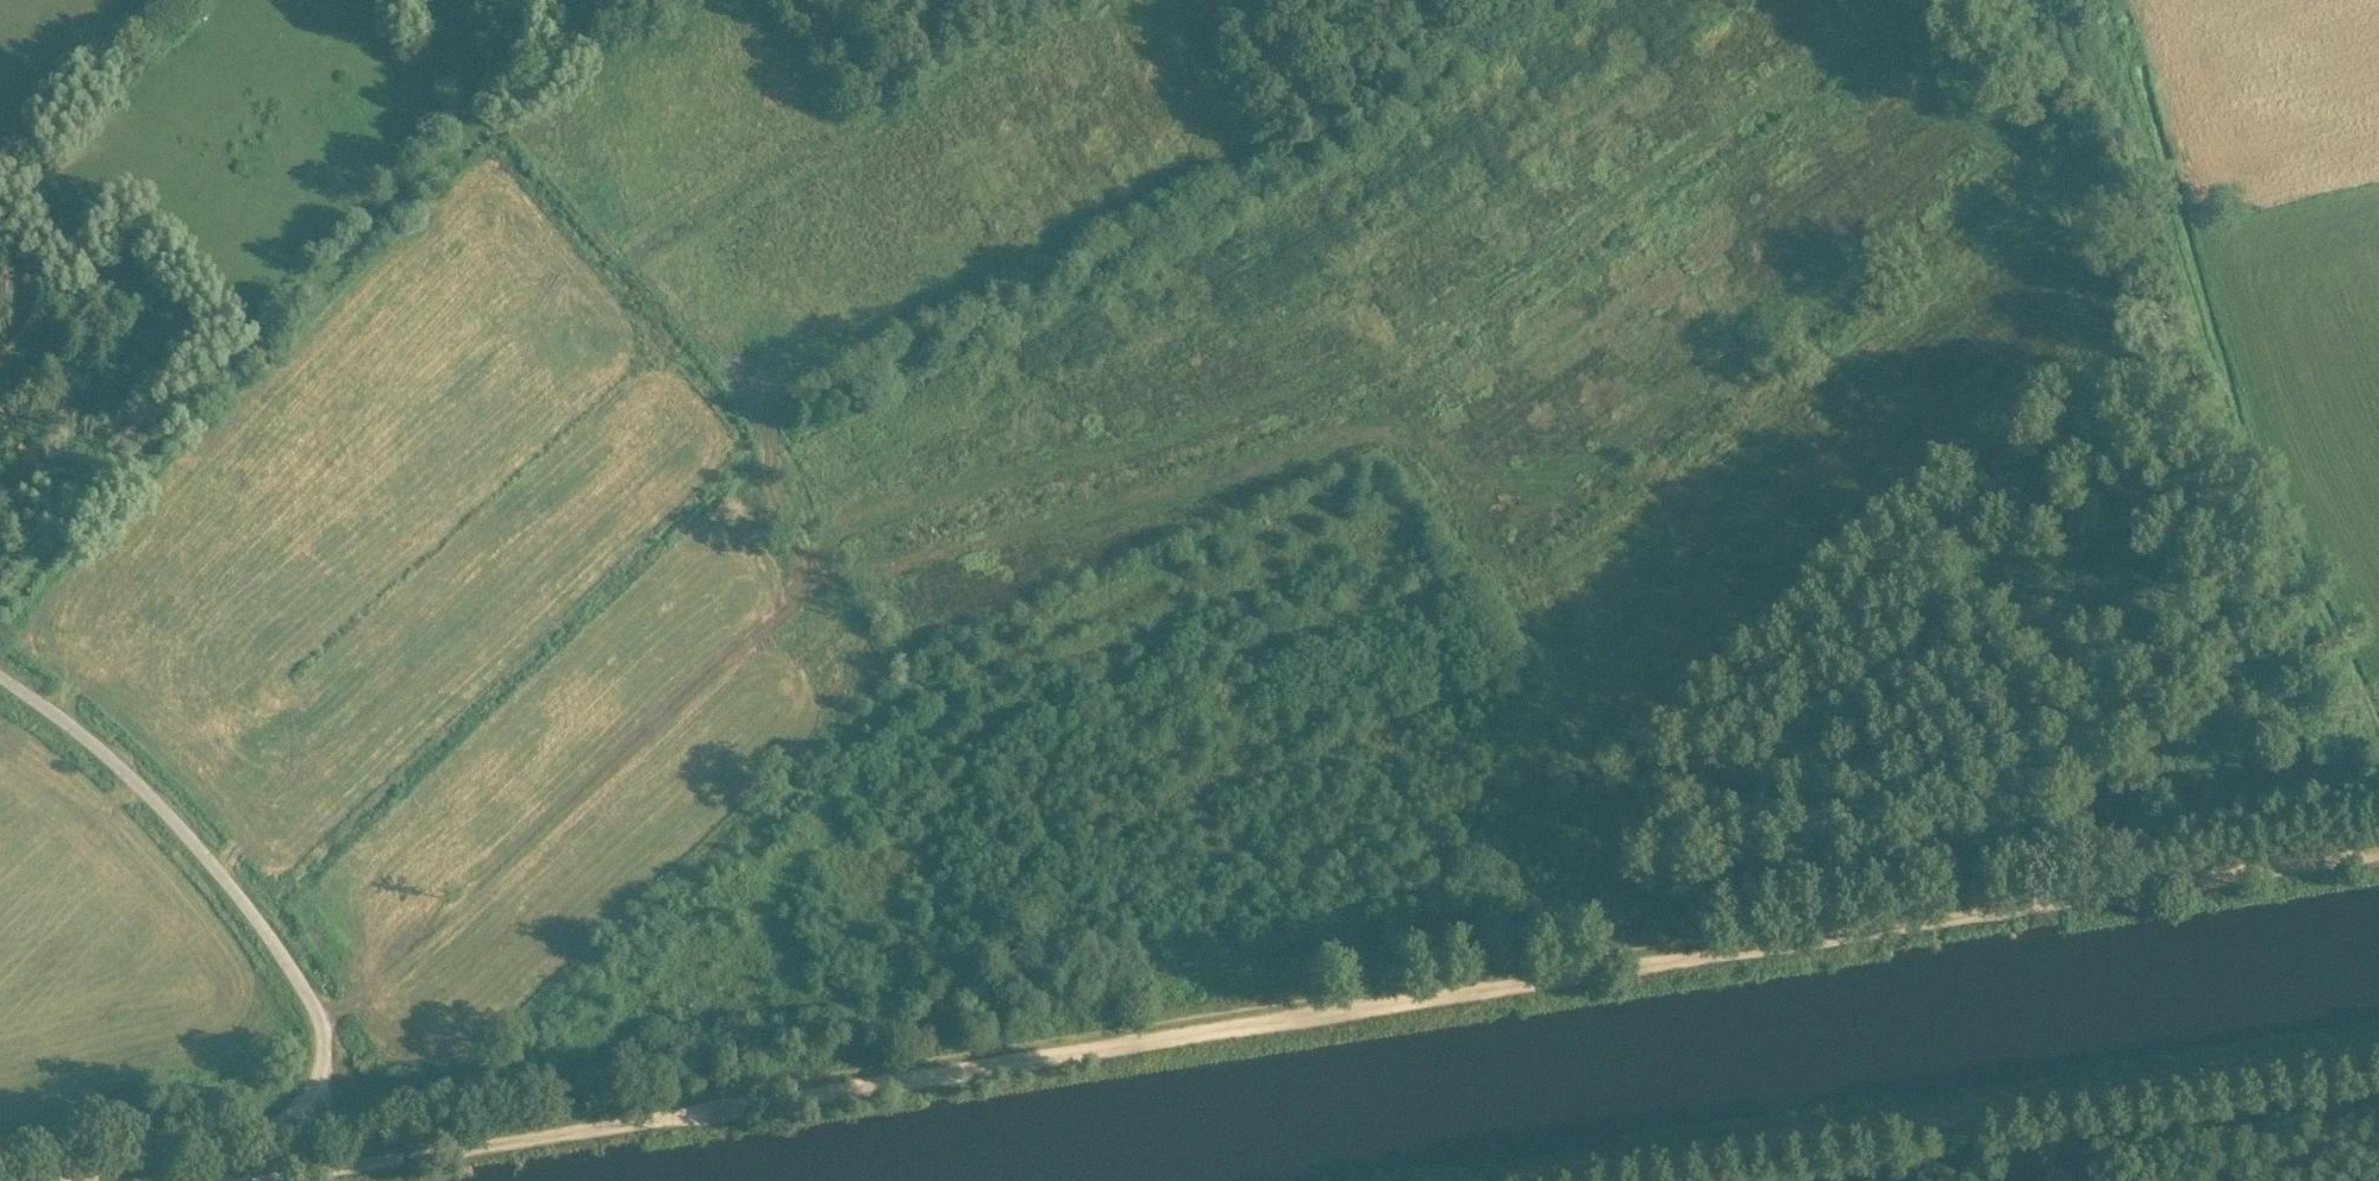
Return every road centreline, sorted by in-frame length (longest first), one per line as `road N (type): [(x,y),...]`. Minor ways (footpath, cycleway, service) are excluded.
road 1 (track): [(2378,848),(240,1180)]
road 2 (track): [(0,604),(485,115),(543,62),(633,0)]
road 3 (unclassified): [(84,1180),(95,1171),(249,1135),(288,1118),(320,1079),(324,1032),(255,914),(175,821),(68,721),(0,673)]

